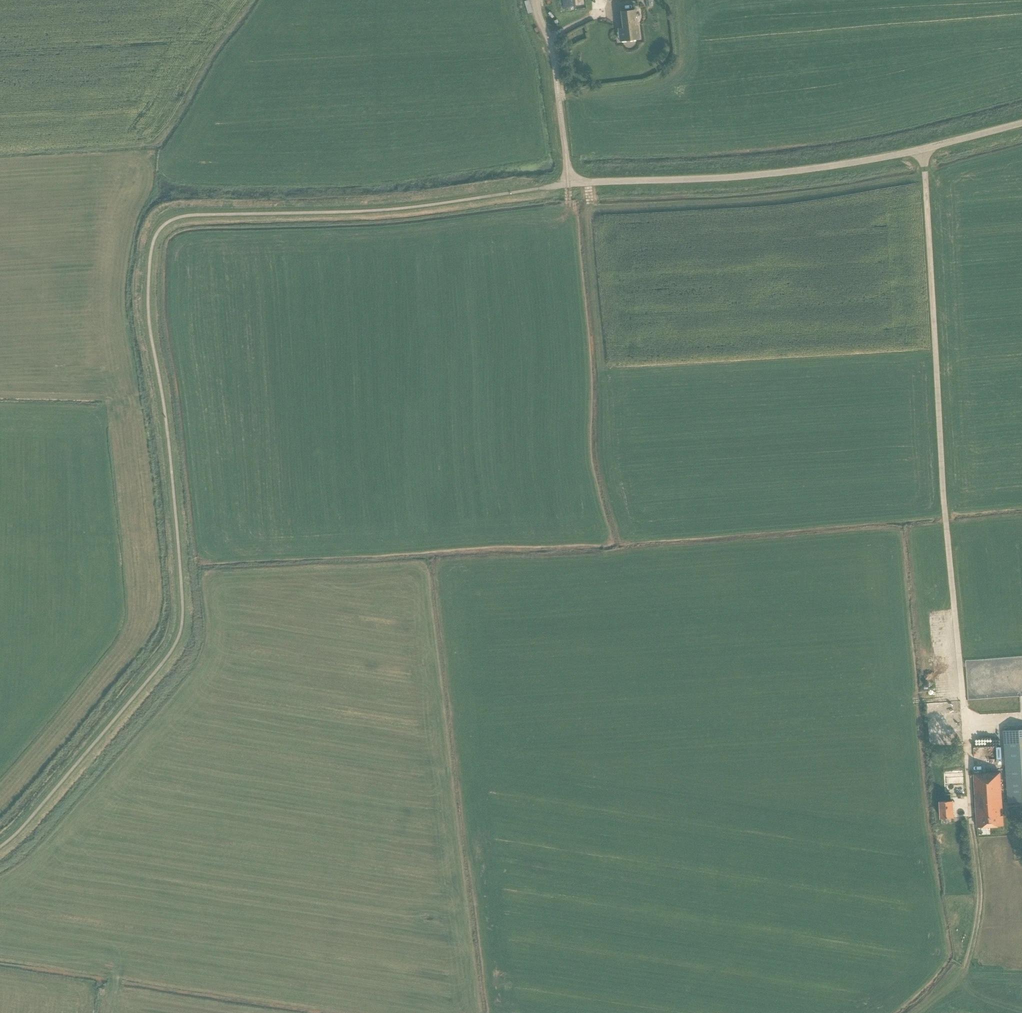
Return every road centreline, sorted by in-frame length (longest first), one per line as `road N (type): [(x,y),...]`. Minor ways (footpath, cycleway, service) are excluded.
road 1 (unclassified): [(1021,123),(794,171),(541,188)]
road 2 (track): [(913,1012),(957,972),(976,935),(978,851)]

